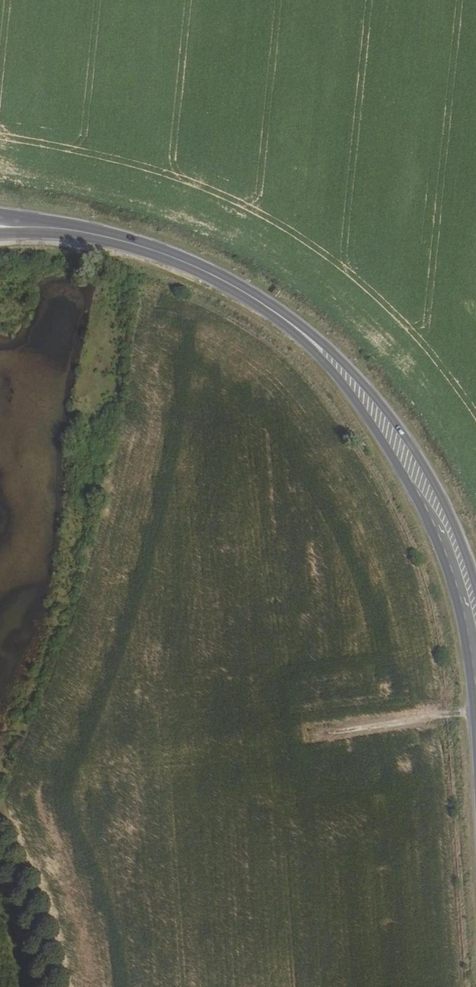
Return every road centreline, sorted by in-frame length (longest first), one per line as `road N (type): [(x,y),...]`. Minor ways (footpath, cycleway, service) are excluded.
road 1 (primary): [(135,244),(276,313),(354,385),(431,505),(475,627)]
road 2 (primary): [(135,244),(103,230),(0,213)]
road 3 (primary): [(0,233),(135,244)]

